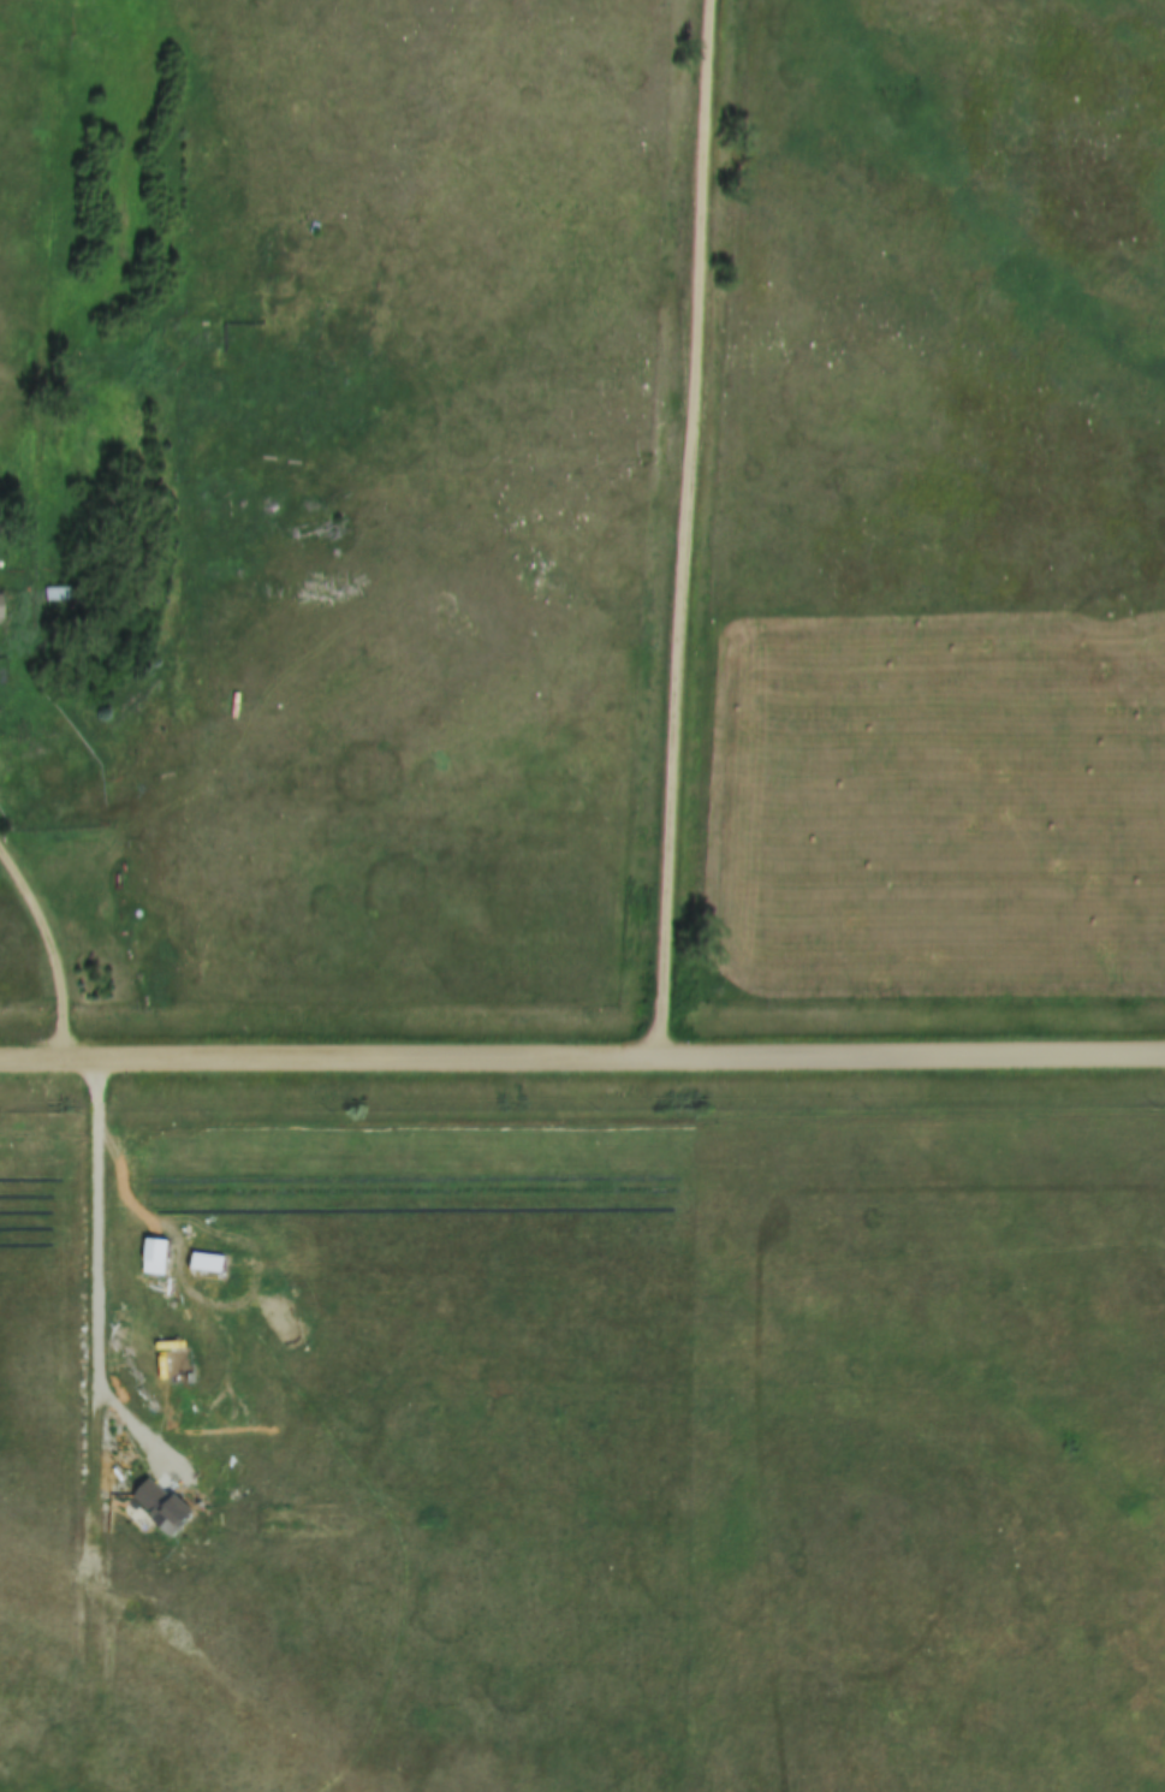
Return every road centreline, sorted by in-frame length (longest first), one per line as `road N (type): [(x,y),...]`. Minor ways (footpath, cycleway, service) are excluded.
road 1 (residential): [(0,1065),(1164,1059)]

